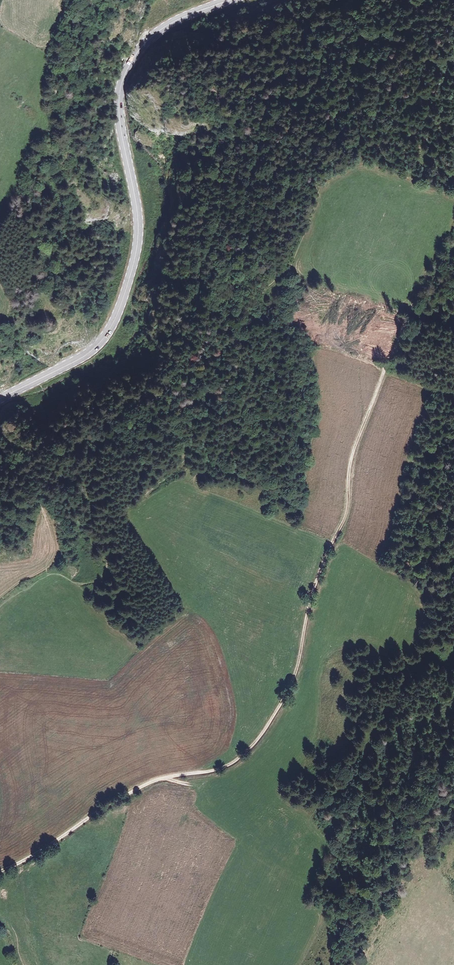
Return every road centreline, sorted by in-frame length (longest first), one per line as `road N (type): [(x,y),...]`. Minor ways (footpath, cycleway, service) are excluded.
road 1 (track): [(453,249),(408,312),(355,445),(345,518),(315,585),(294,677),(266,728),(231,764),(142,786),(0,871)]
road 2 (secondary): [(230,0),(157,32),(126,79),(121,125),(140,232),(111,328),(92,351),(0,400)]

